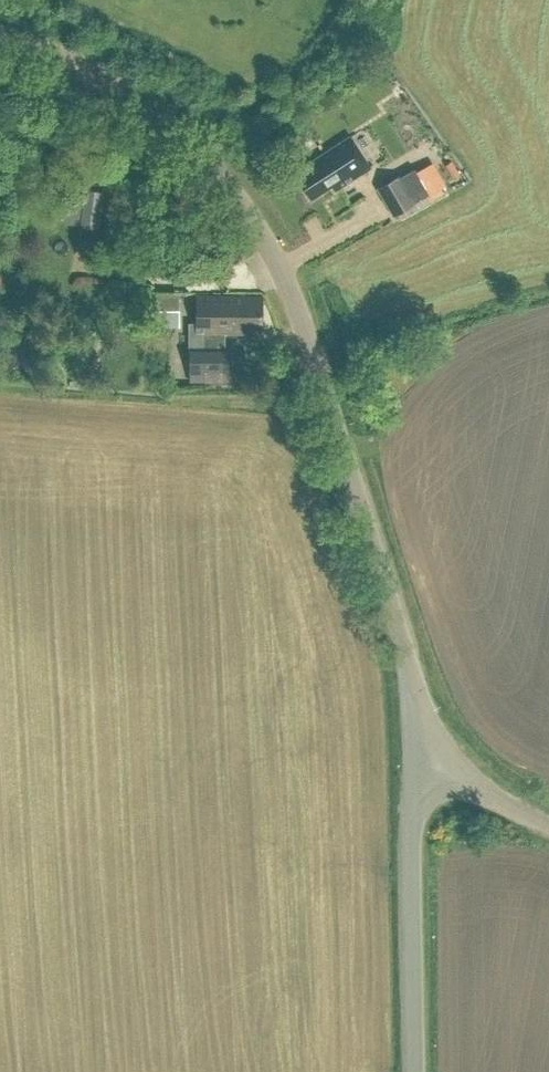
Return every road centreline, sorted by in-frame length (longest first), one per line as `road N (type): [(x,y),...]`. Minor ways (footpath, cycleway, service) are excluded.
road 1 (unclassified): [(443,750),(414,687),(288,290),(252,223),(170,128),(120,89),(0,35)]
road 2 (unclassified): [(415,1071),(411,836),(415,798),(443,750)]
road 3 (unclassified): [(548,825),(493,794),(443,750)]

